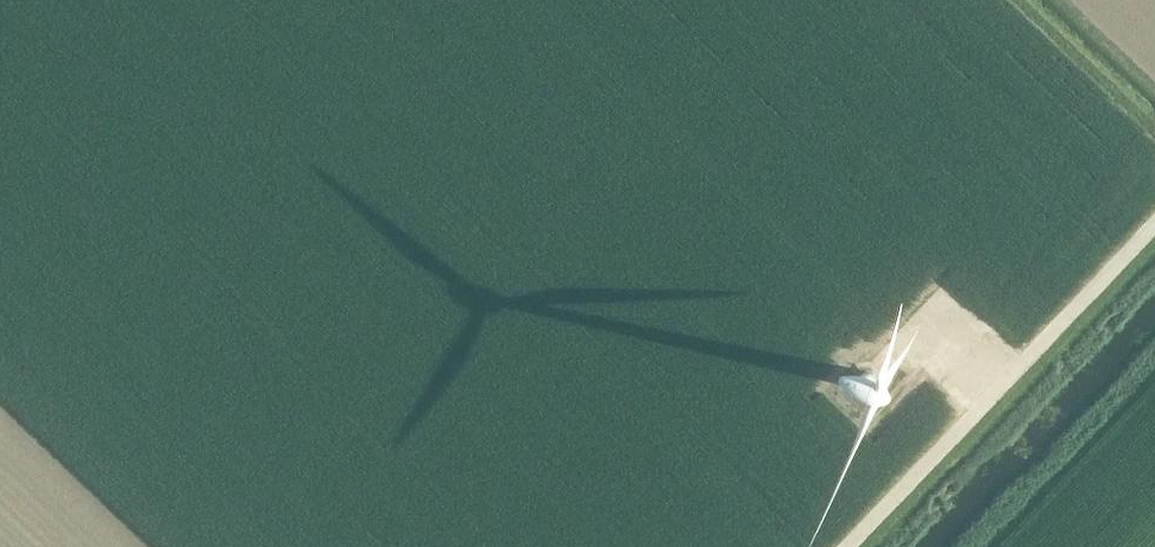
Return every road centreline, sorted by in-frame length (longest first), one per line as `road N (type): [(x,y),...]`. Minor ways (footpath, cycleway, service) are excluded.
road 1 (track): [(1154,222),(846,546)]

